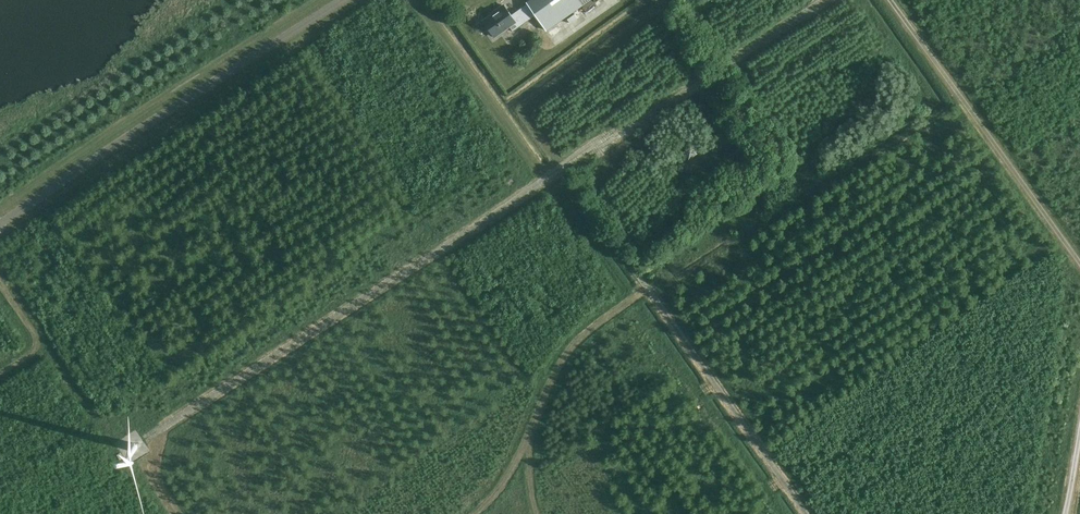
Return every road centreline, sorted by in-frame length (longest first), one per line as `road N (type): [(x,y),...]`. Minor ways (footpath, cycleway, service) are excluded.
road 1 (track): [(805,513),(565,174),(543,181)]

